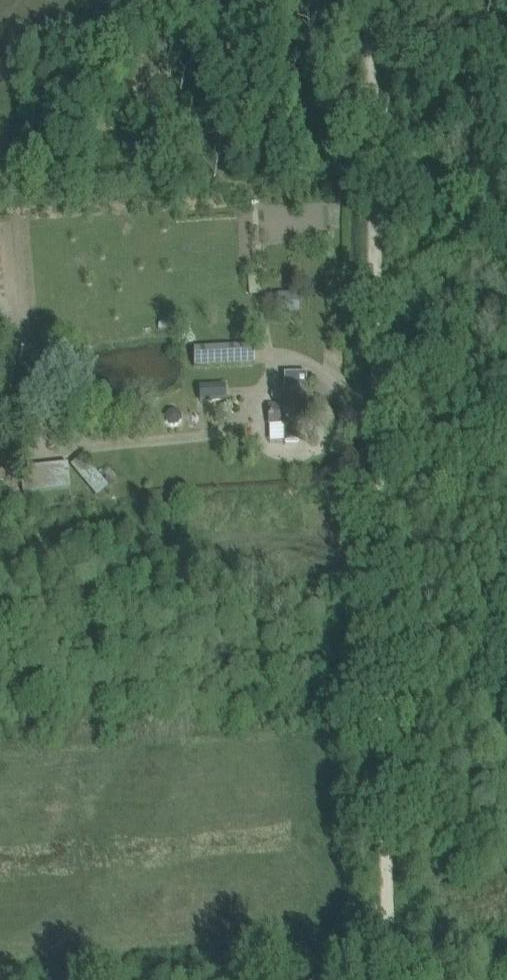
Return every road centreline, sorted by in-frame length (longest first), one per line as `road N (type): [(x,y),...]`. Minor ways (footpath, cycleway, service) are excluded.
road 1 (track): [(373,0),(382,495)]
road 2 (track): [(382,495),(392,979)]
road 3 (track): [(506,494),(382,495)]

